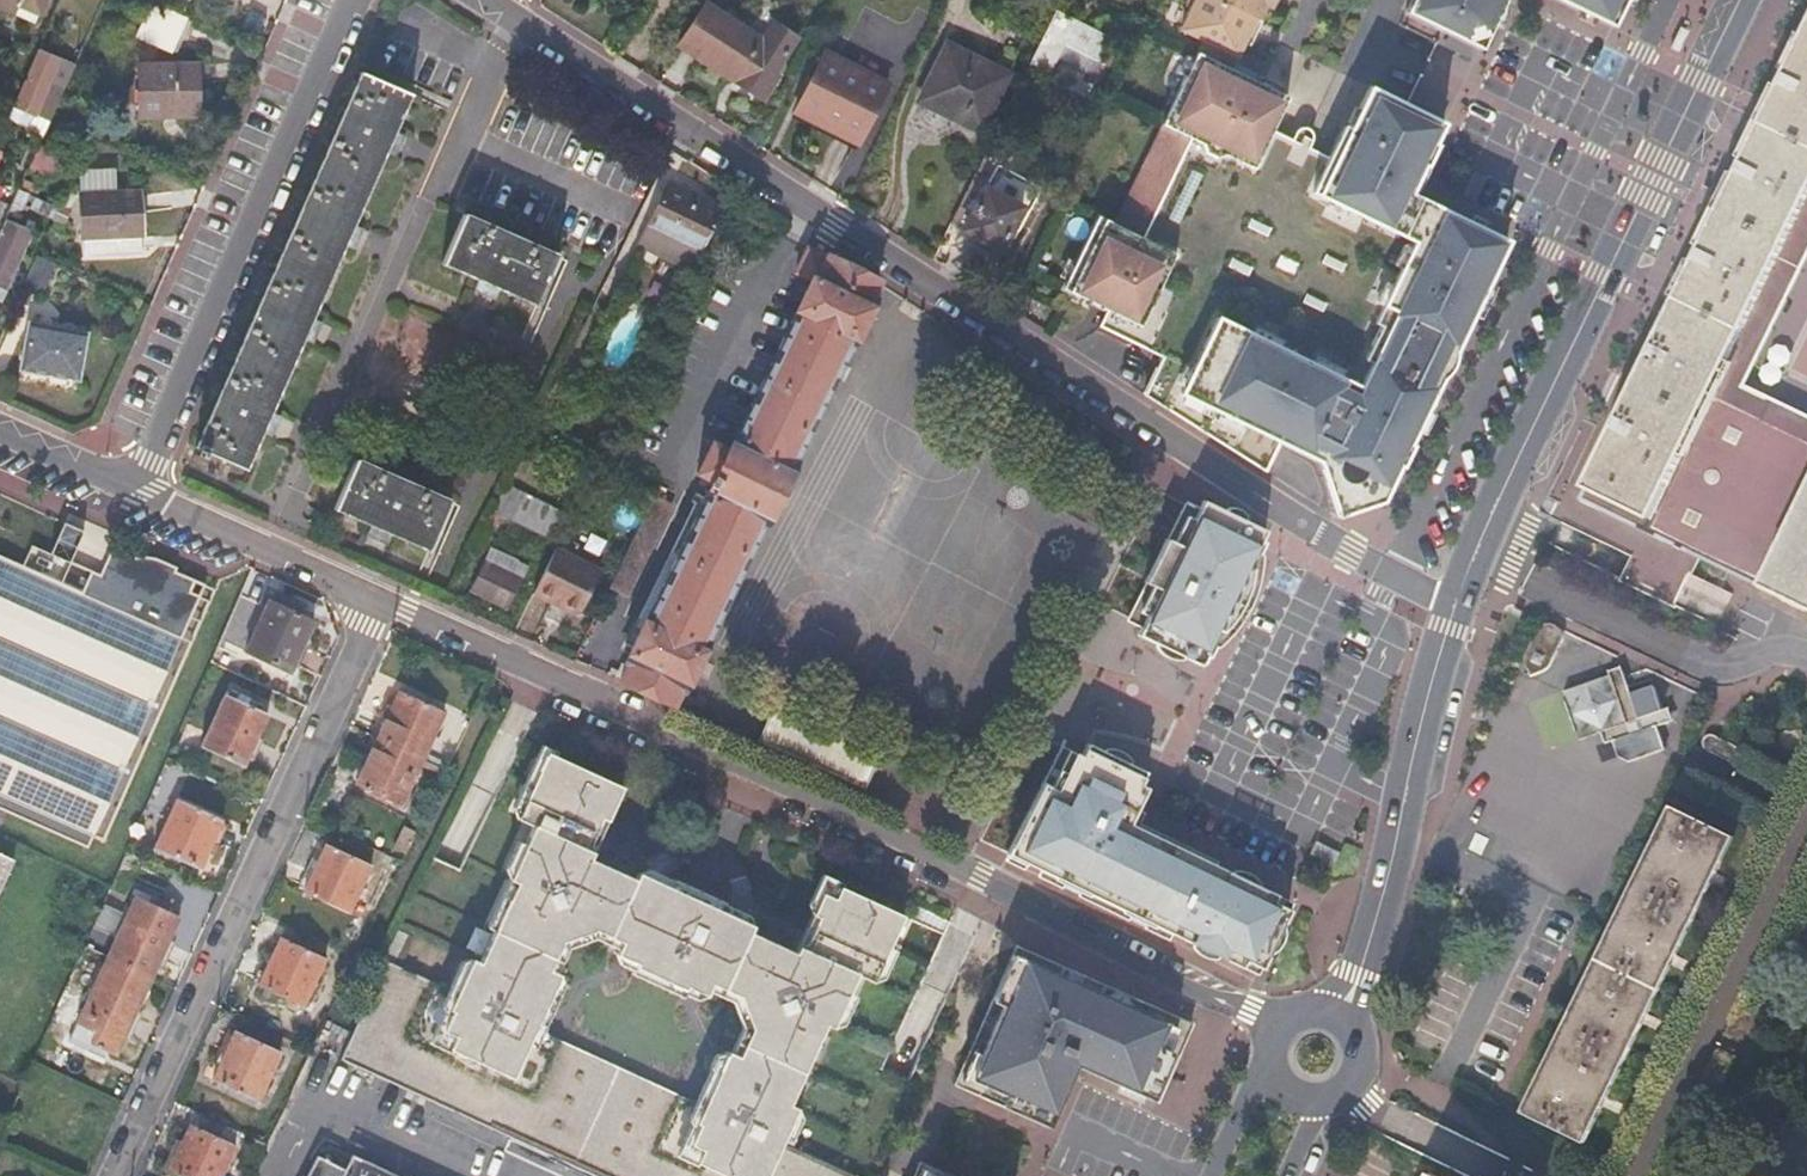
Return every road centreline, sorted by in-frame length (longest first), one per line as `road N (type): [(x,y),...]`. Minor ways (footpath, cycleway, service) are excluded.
road 1 (residential): [(496,5),(1396,575)]
road 2 (residential): [(1270,1024),(376,599)]
road 3 (tertiary): [(1458,606),(1742,0)]
road 4 (residential): [(1674,0),(1396,575)]
road 5 (residential): [(112,1175),(376,599)]
road 6 (residential): [(136,485),(358,0)]
road 7 (tertiary): [(1360,977),(1458,606)]
road 8 (residential): [(376,599),(136,485)]
road 9 (residential): [(136,485),(0,424)]
road 10 (tertiary): [(1322,1116),(1349,1106),(1370,1082),(1374,1048),(1357,1017)]

